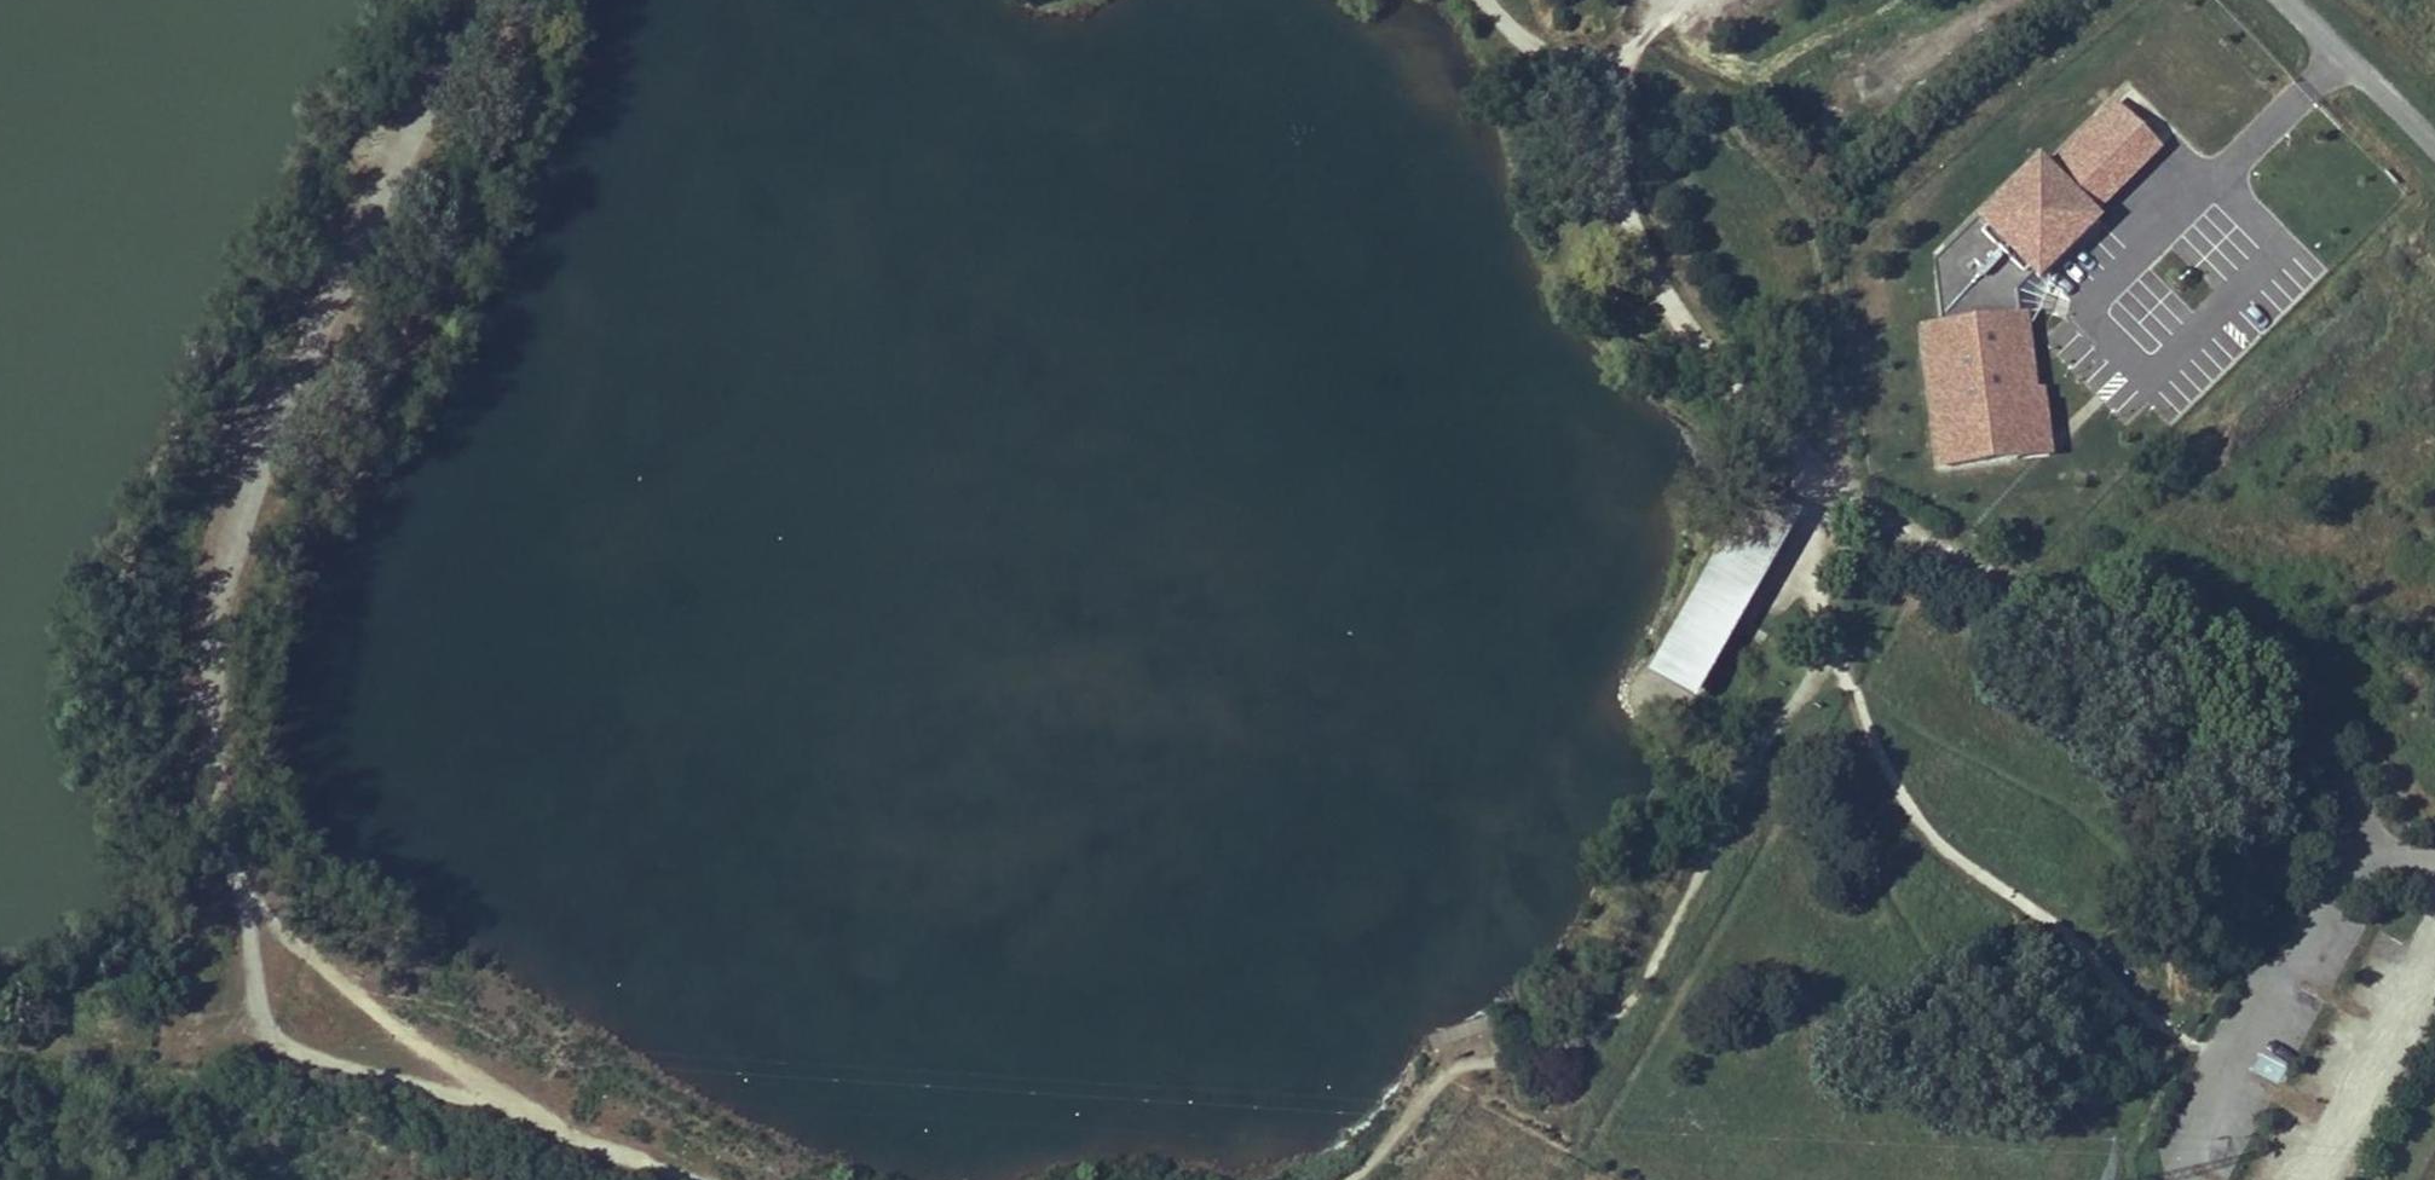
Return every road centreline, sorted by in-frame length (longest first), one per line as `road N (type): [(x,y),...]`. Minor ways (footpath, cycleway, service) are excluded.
road 1 (residential): [(2282,0),(2434,151)]

